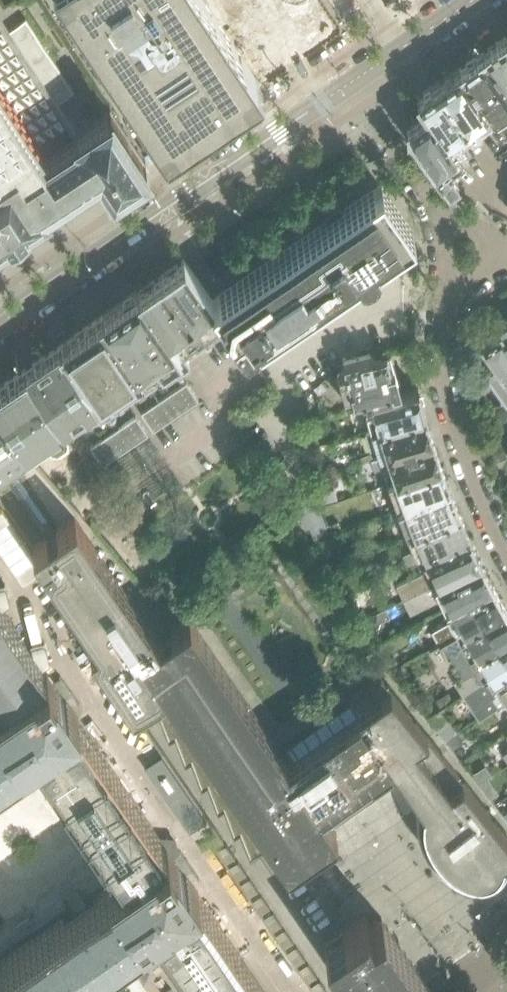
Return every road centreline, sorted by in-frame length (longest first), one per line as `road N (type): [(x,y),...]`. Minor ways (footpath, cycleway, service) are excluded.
road 1 (tertiary): [(0,325),(352,83)]
road 2 (residential): [(459,294),(448,340),(452,401),(506,547)]
road 3 (residential): [(447,218),(352,83)]
road 4 (tertiary): [(352,83),(476,0)]

